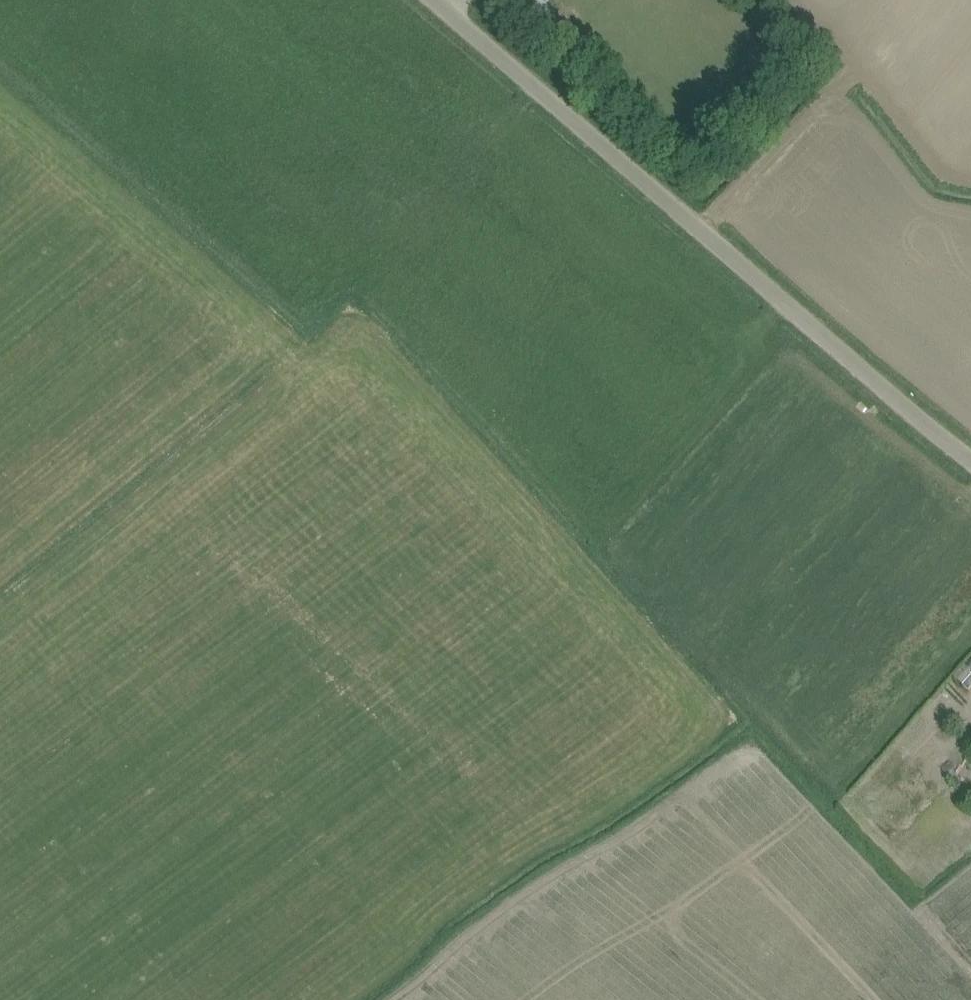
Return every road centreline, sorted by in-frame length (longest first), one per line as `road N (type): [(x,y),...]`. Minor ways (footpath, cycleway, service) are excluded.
road 1 (unclassified): [(970,466),(661,211),(426,0)]

